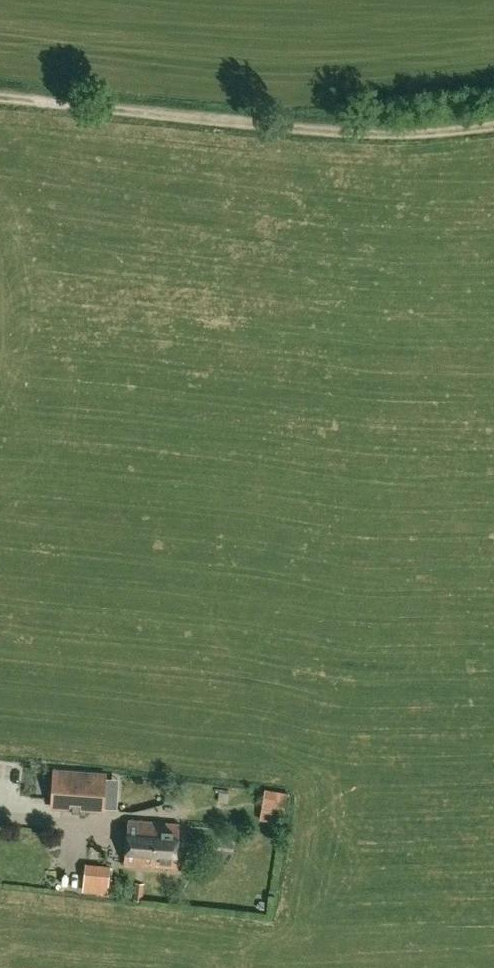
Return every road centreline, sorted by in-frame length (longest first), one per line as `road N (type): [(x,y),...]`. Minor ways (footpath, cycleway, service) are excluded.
road 1 (track): [(493,125),(328,131),(0,96)]

